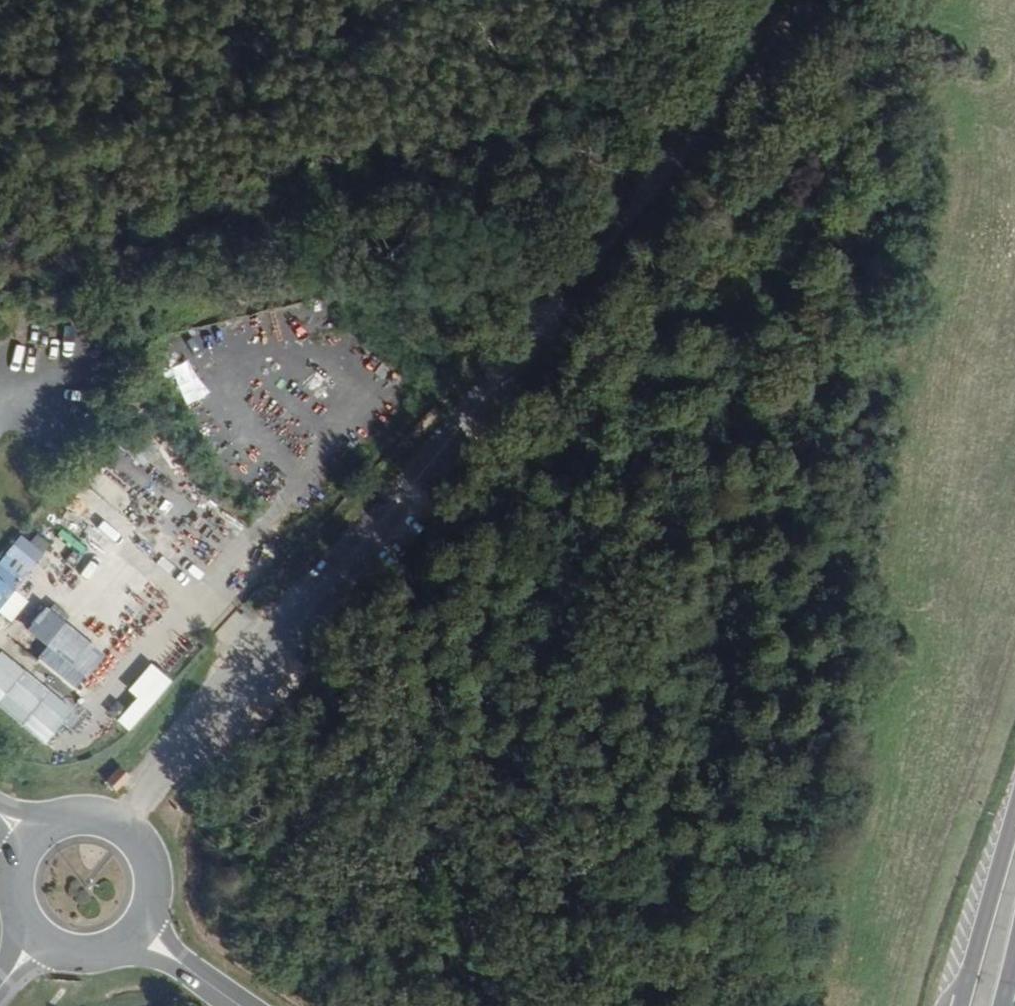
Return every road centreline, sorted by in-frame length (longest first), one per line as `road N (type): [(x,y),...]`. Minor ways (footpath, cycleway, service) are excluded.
road 1 (unclassified): [(121,828),(797,0)]
road 2 (primary): [(1014,817),(960,1005)]

